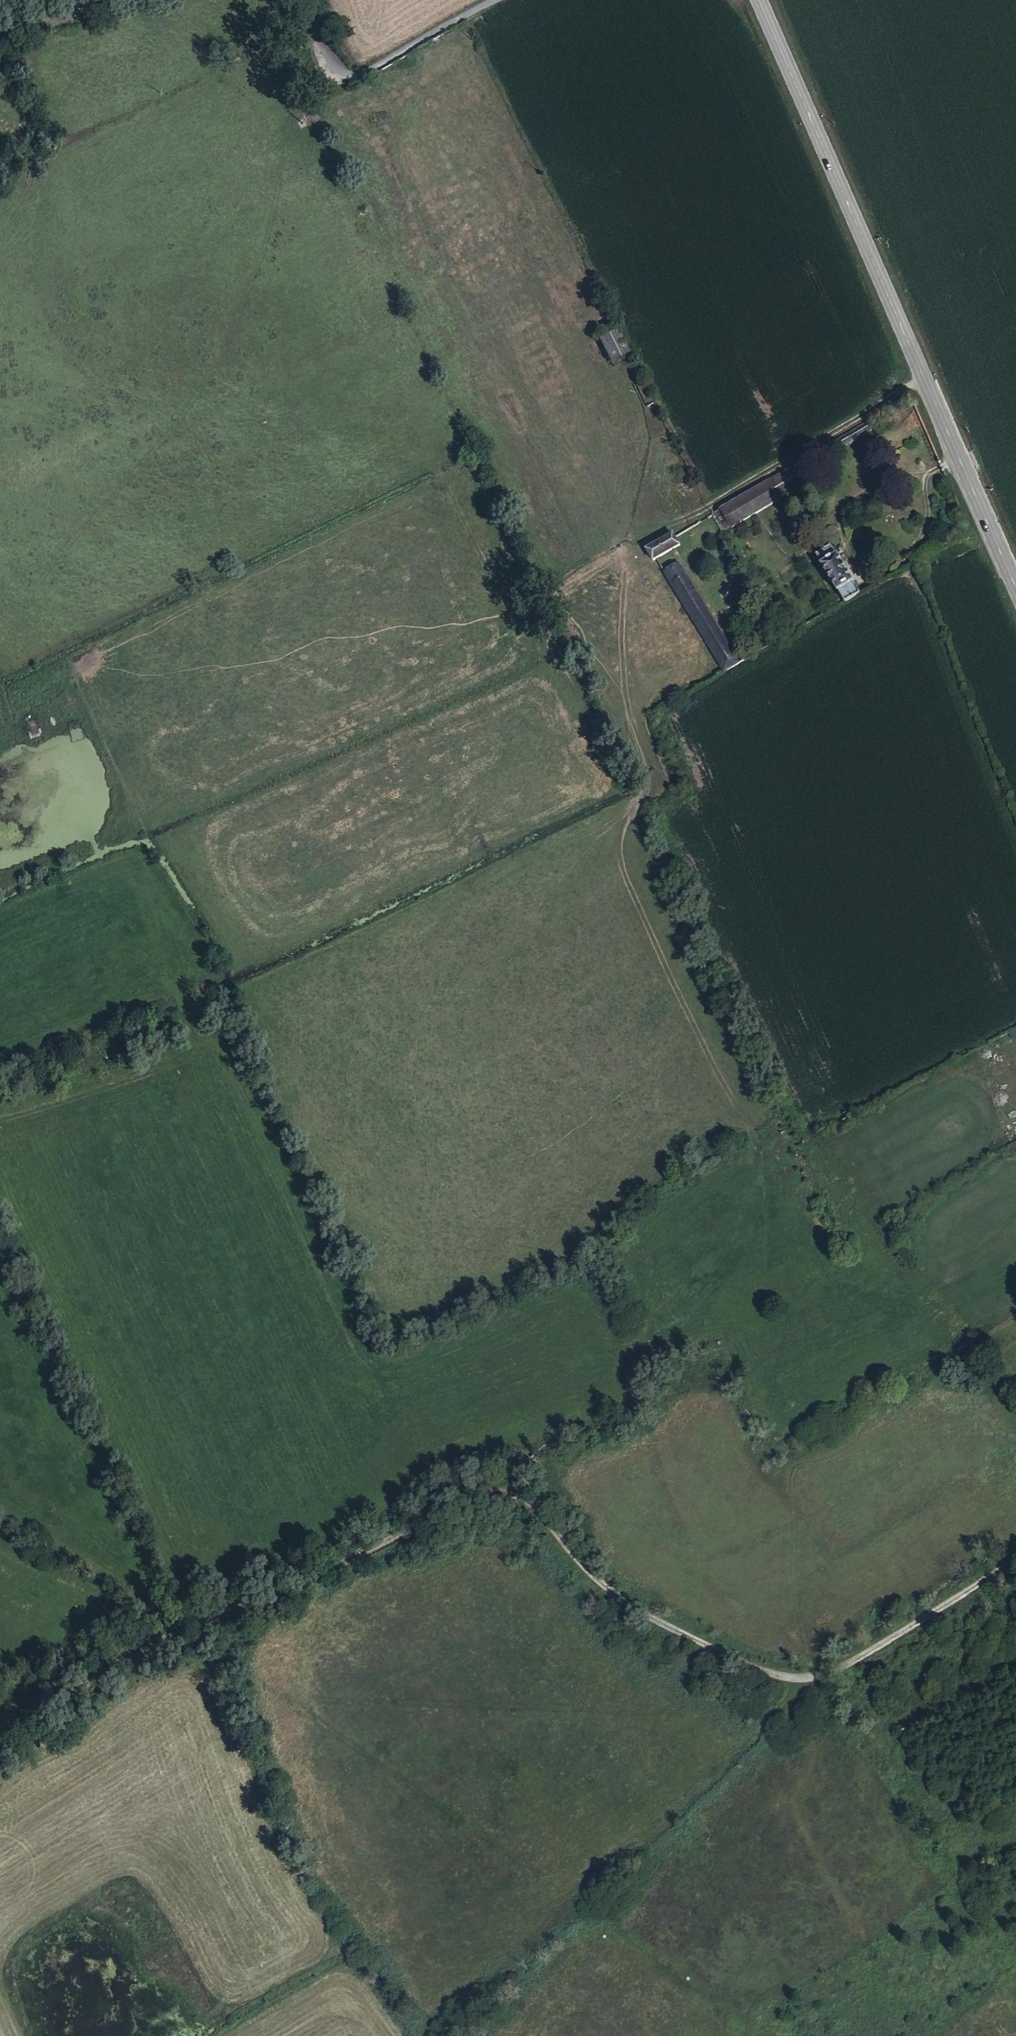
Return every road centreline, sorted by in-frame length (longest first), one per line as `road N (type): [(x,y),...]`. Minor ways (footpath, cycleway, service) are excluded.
road 1 (track): [(1015,1556),(868,1656),(832,1674),(788,1680),(670,1631),(580,1564),(530,1503),(481,1492),(115,1668),(0,1749)]
road 2 (primary): [(1015,575),(760,0)]
road 3 (unclassified): [(503,0),(356,79),(330,69),(300,0)]
road 4 (unclassified): [(116,0),(0,40)]

